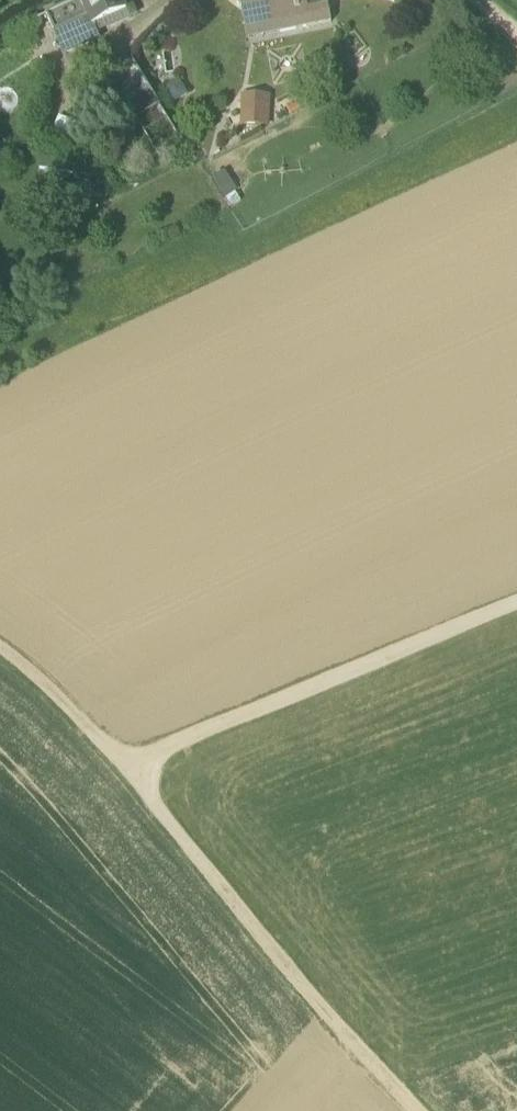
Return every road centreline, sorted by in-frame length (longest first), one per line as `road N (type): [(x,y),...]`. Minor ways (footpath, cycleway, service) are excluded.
road 1 (track): [(421,1110),(327,1019),(125,768)]
road 2 (track): [(516,600),(125,768)]
road 3 (track): [(125,768),(0,648)]

